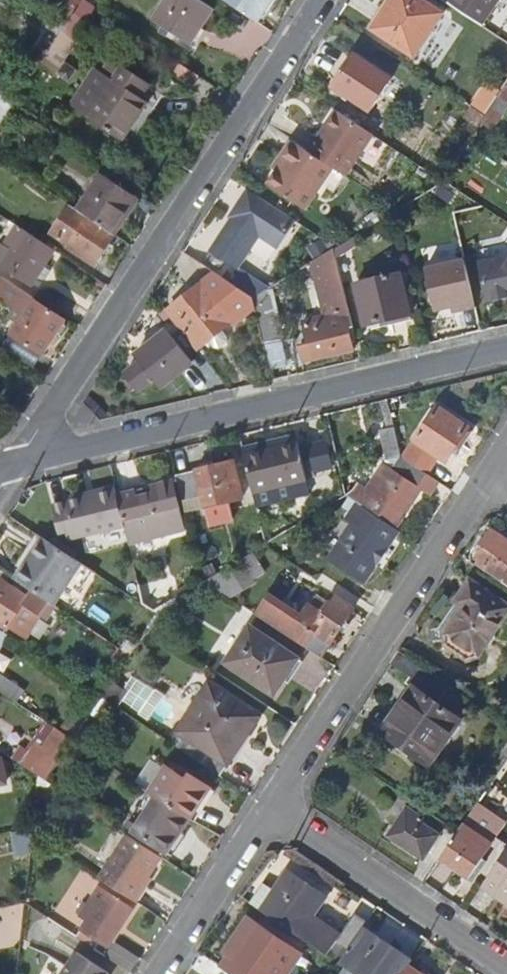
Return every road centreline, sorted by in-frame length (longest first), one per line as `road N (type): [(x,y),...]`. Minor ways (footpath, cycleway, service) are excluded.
road 1 (unclassified): [(13,467),(323,0)]
road 2 (unclassified): [(13,467),(506,349)]
road 3 (residential): [(270,807),(488,476)]
road 4 (unclassified): [(270,807),(506,968)]
road 5 (residential): [(160,973),(270,807)]

